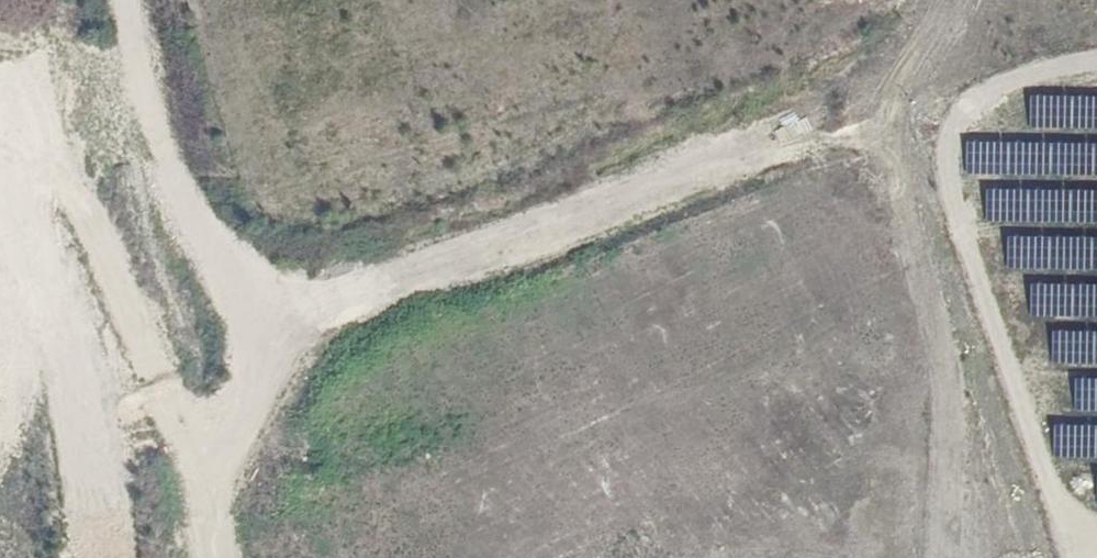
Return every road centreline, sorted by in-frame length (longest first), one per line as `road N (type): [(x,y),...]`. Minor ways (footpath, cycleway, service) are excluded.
road 1 (track): [(232,557),(146,0)]
road 2 (track): [(1096,267),(944,511),(894,557)]

